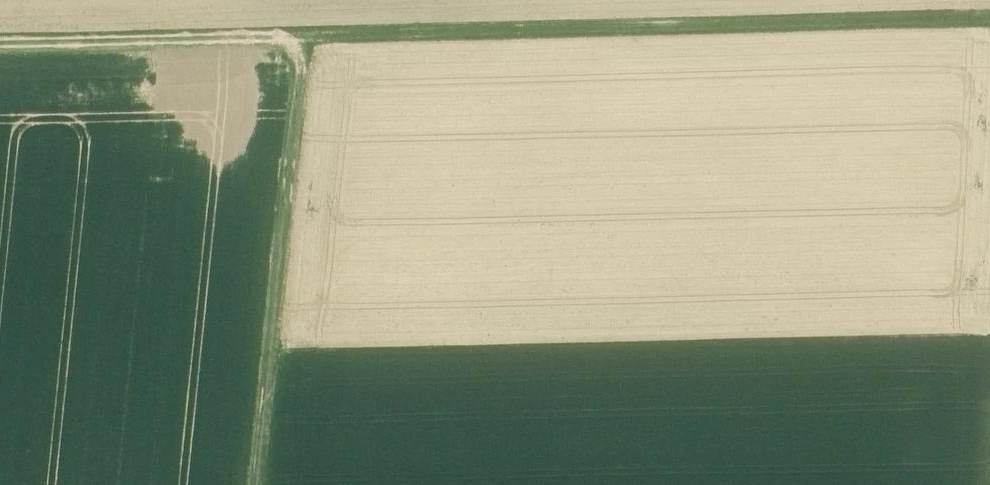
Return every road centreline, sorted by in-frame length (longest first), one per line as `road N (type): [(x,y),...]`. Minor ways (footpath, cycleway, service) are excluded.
road 1 (track): [(0,46),(989,20)]
road 2 (track): [(258,484),(306,39)]

